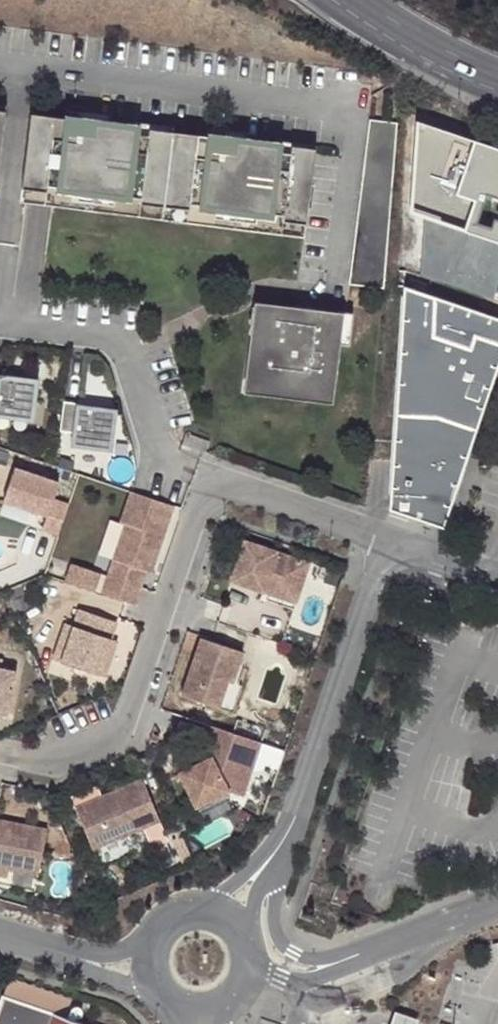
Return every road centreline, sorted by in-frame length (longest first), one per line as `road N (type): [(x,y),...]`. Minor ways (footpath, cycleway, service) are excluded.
road 1 (residential): [(208,483),(387,546),(290,833)]
road 2 (residential): [(0,756),(33,763),(132,716),(208,483)]
road 3 (residential): [(0,329),(126,342),(161,448),(174,470),(208,483)]
road 4 (secondary): [(348,0),(497,81)]
road 5 (residential): [(497,907),(347,962)]
road 6 (residential): [(347,962),(281,946),(270,877)]
road 7 (residential): [(160,988),(106,979),(46,949)]

